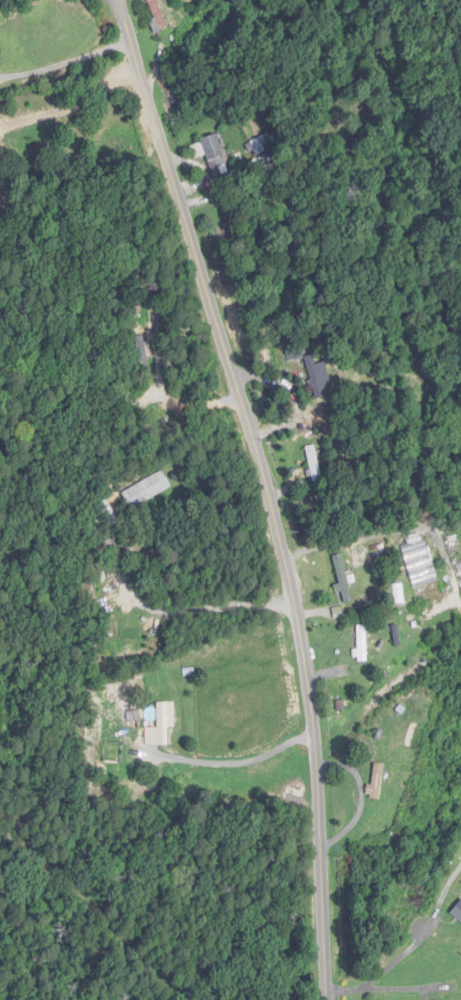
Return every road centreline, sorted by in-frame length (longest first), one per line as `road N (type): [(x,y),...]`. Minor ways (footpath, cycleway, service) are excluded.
road 1 (residential): [(328,999),(314,714),(293,585),(119,0)]

